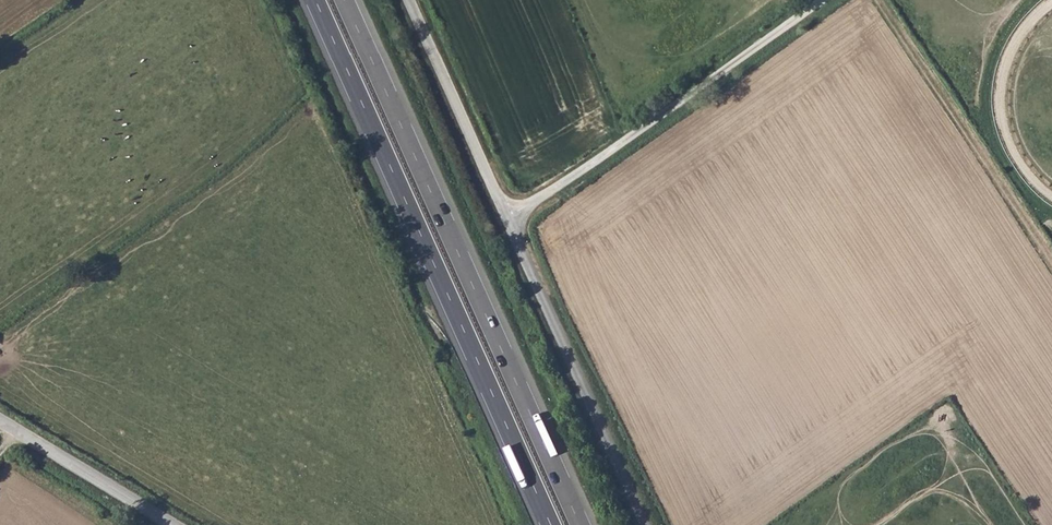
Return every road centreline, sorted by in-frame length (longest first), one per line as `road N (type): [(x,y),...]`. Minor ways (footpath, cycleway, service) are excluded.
road 1 (trunk): [(580,524),(345,0)]
road 2 (trunk): [(316,0),(551,524)]
road 3 (unclassified): [(507,217),(820,0)]
road 4 (unclassified): [(507,217),(647,524)]
road 5 (unclassified): [(409,0),(507,217)]
road 6 (unclassified): [(0,421),(176,524)]

